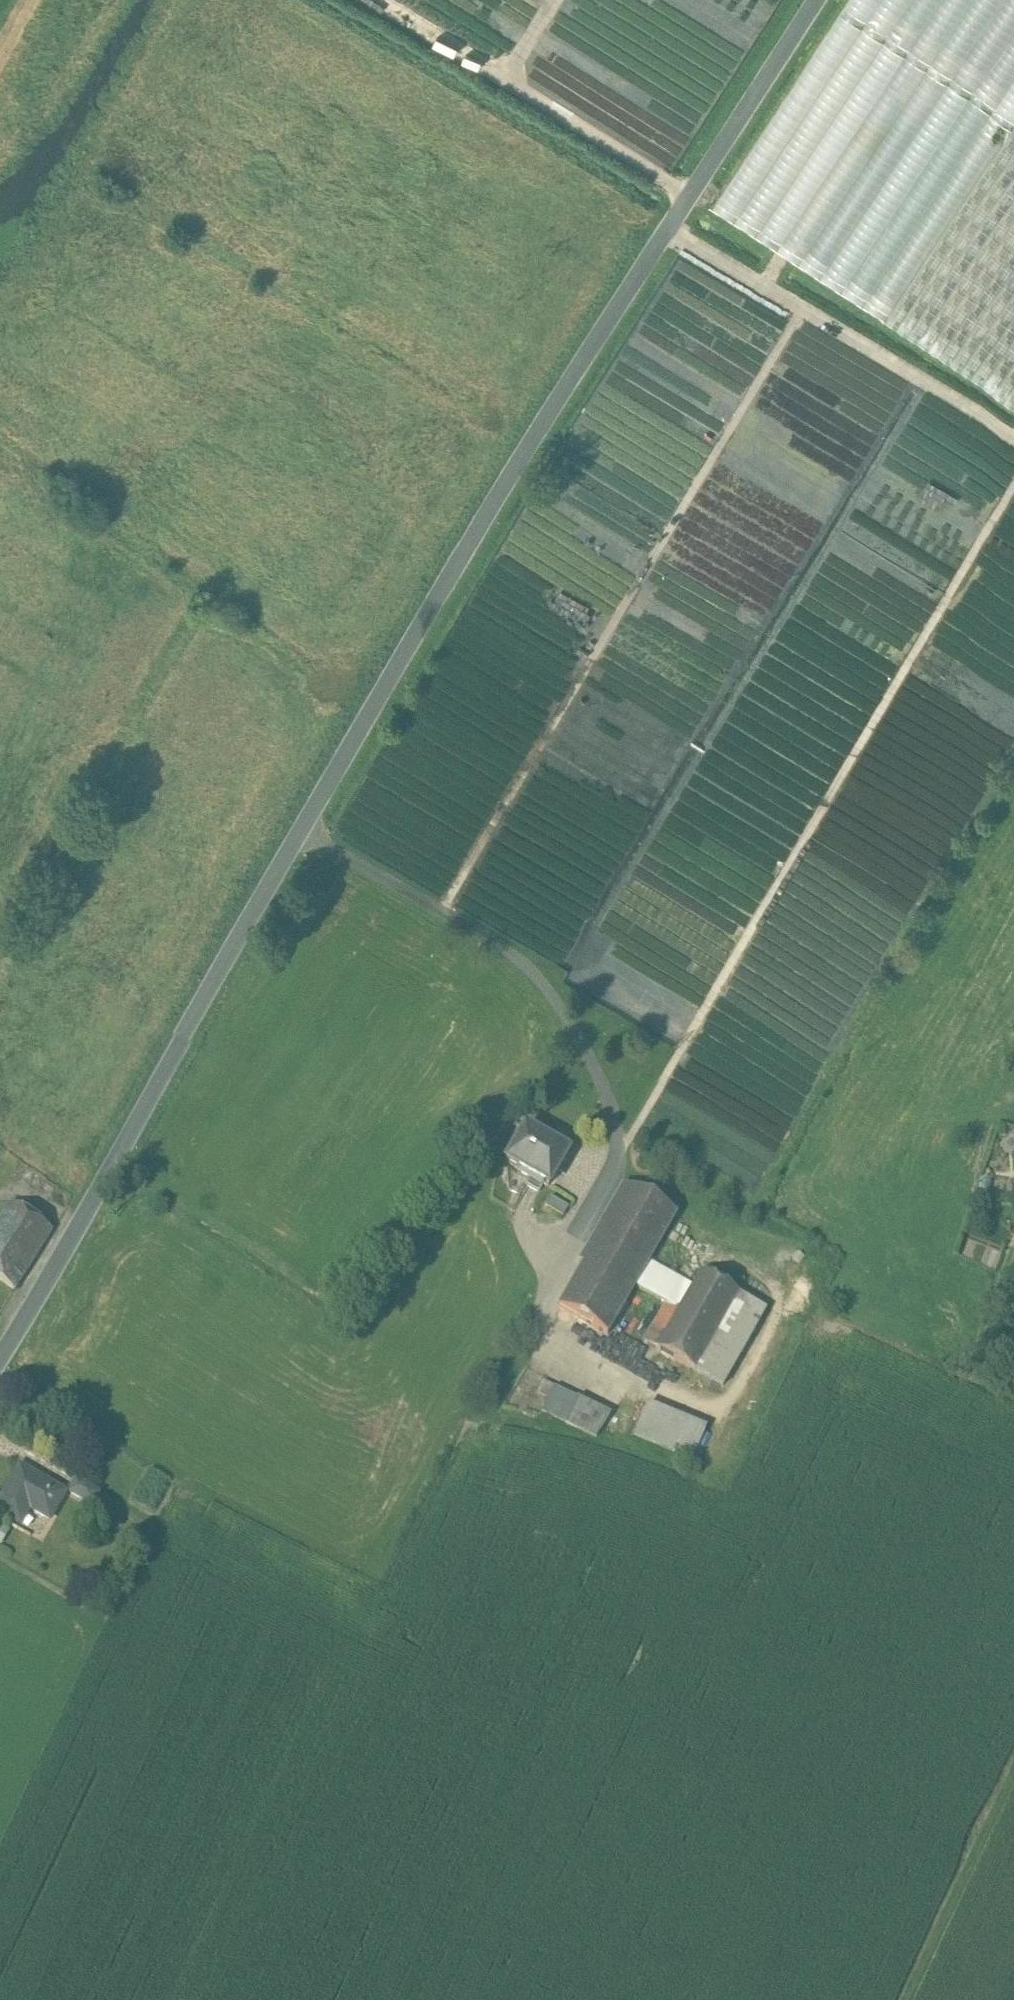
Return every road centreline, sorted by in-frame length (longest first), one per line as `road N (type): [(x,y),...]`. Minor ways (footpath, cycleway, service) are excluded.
road 1 (unclassified): [(826,0),(417,649),(0,1355)]
road 2 (track): [(1013,1764),(905,1999)]

